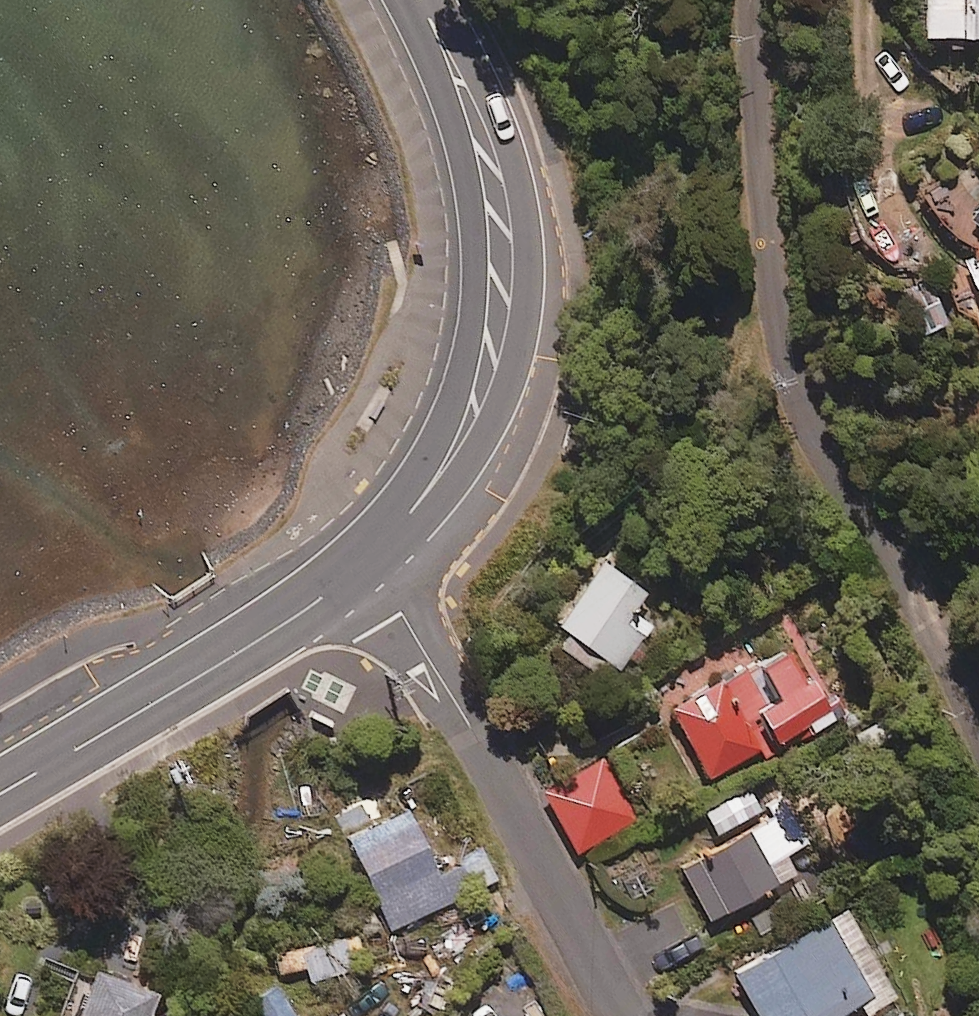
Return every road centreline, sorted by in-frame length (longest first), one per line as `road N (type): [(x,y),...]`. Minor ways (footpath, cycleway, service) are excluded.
road 1 (residential): [(750,0),(771,275),(805,417),(978,727)]
road 2 (secondary): [(417,0),(490,154),(501,291),(476,408),(413,509),(359,564)]
road 3 (residential): [(359,564),(400,612),(623,1015)]
road 4 (secondary): [(359,564),(297,617),(0,794)]

